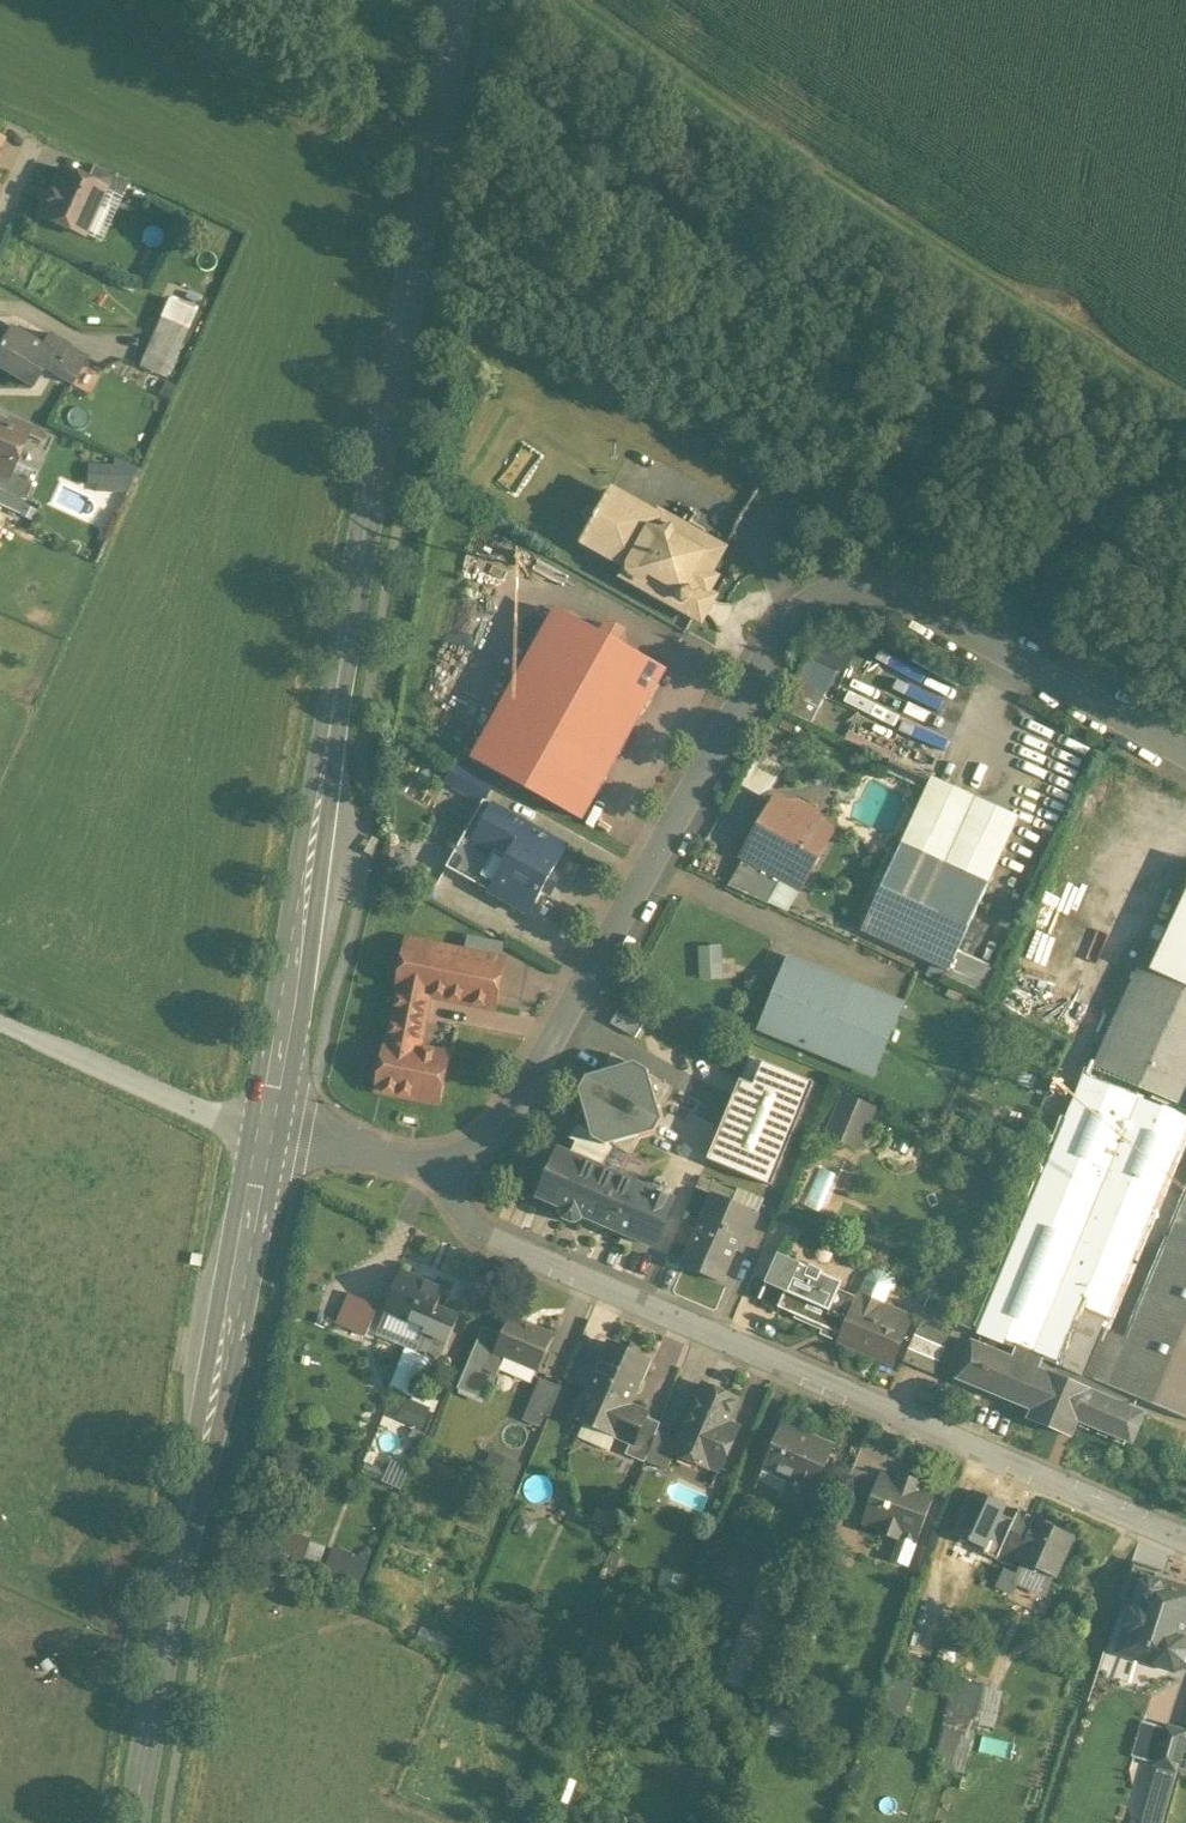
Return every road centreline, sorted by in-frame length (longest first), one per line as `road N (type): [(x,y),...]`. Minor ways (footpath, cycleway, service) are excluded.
road 1 (secondary): [(266,1137),(467,0)]
road 2 (residential): [(441,1165),(496,1133),(514,1108),(783,627),(826,591),(884,591),(913,602),(1185,752)]
road 3 (residential): [(441,1165),(456,1202),(489,1235),(1185,1537)]
road 4 (secondary): [(136,1822),(266,1137)]
road 5 (residential): [(266,1137),(0,1021)]
road 6 (residential): [(266,1137),(441,1165)]

